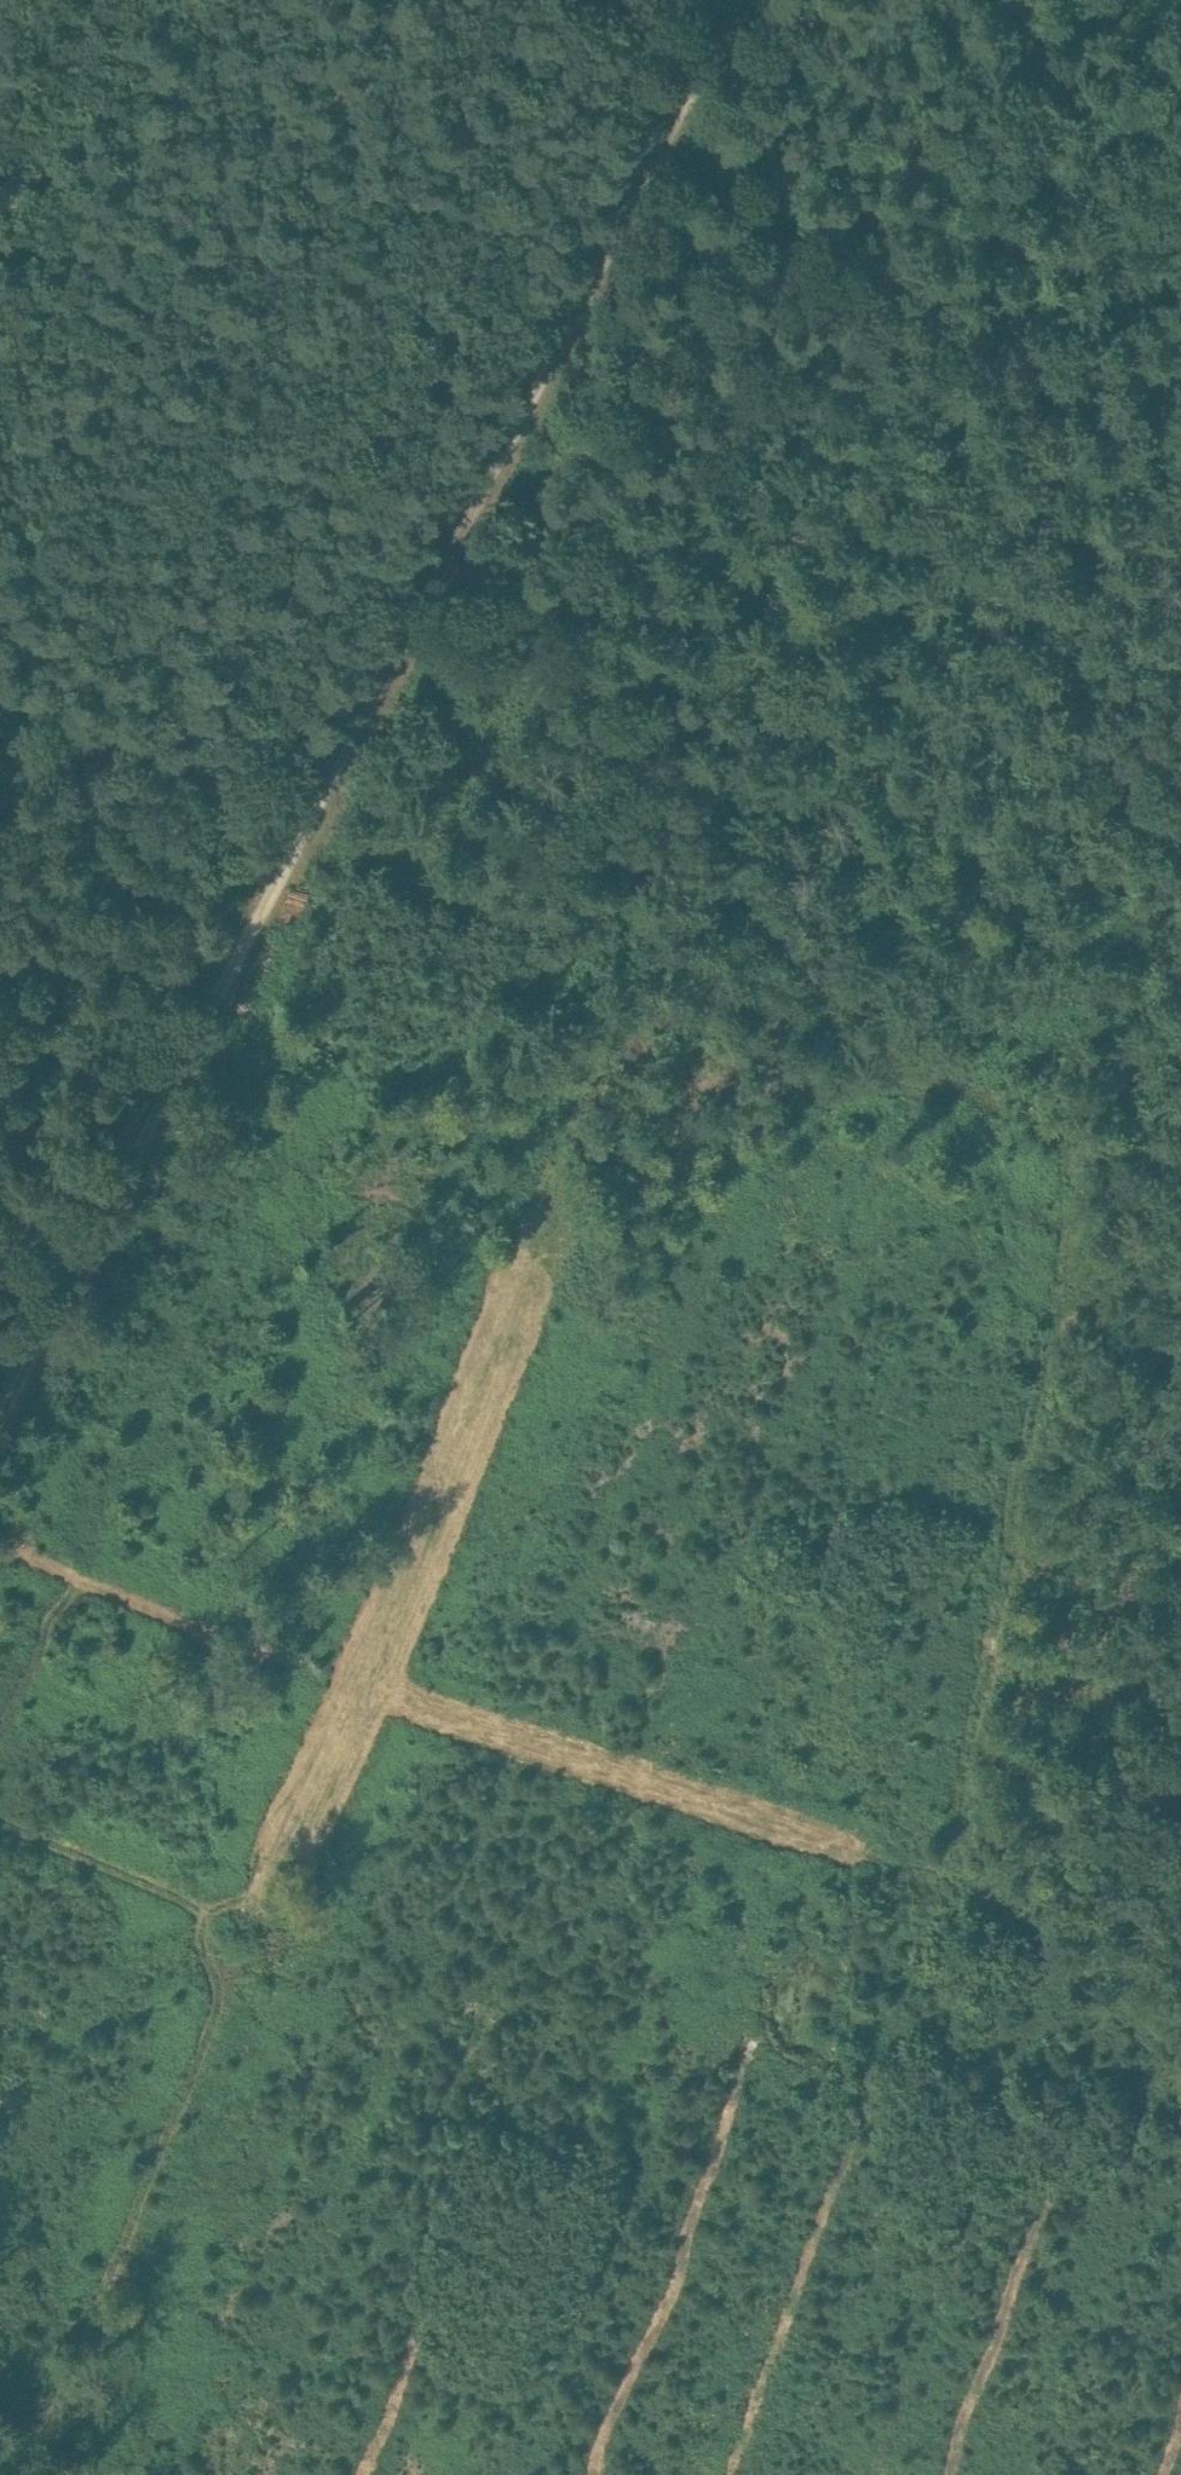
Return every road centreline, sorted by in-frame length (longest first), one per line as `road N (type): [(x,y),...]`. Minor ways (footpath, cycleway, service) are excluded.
road 1 (track): [(0,1394),(725,0)]
road 2 (track): [(0,672),(1180,1157)]

